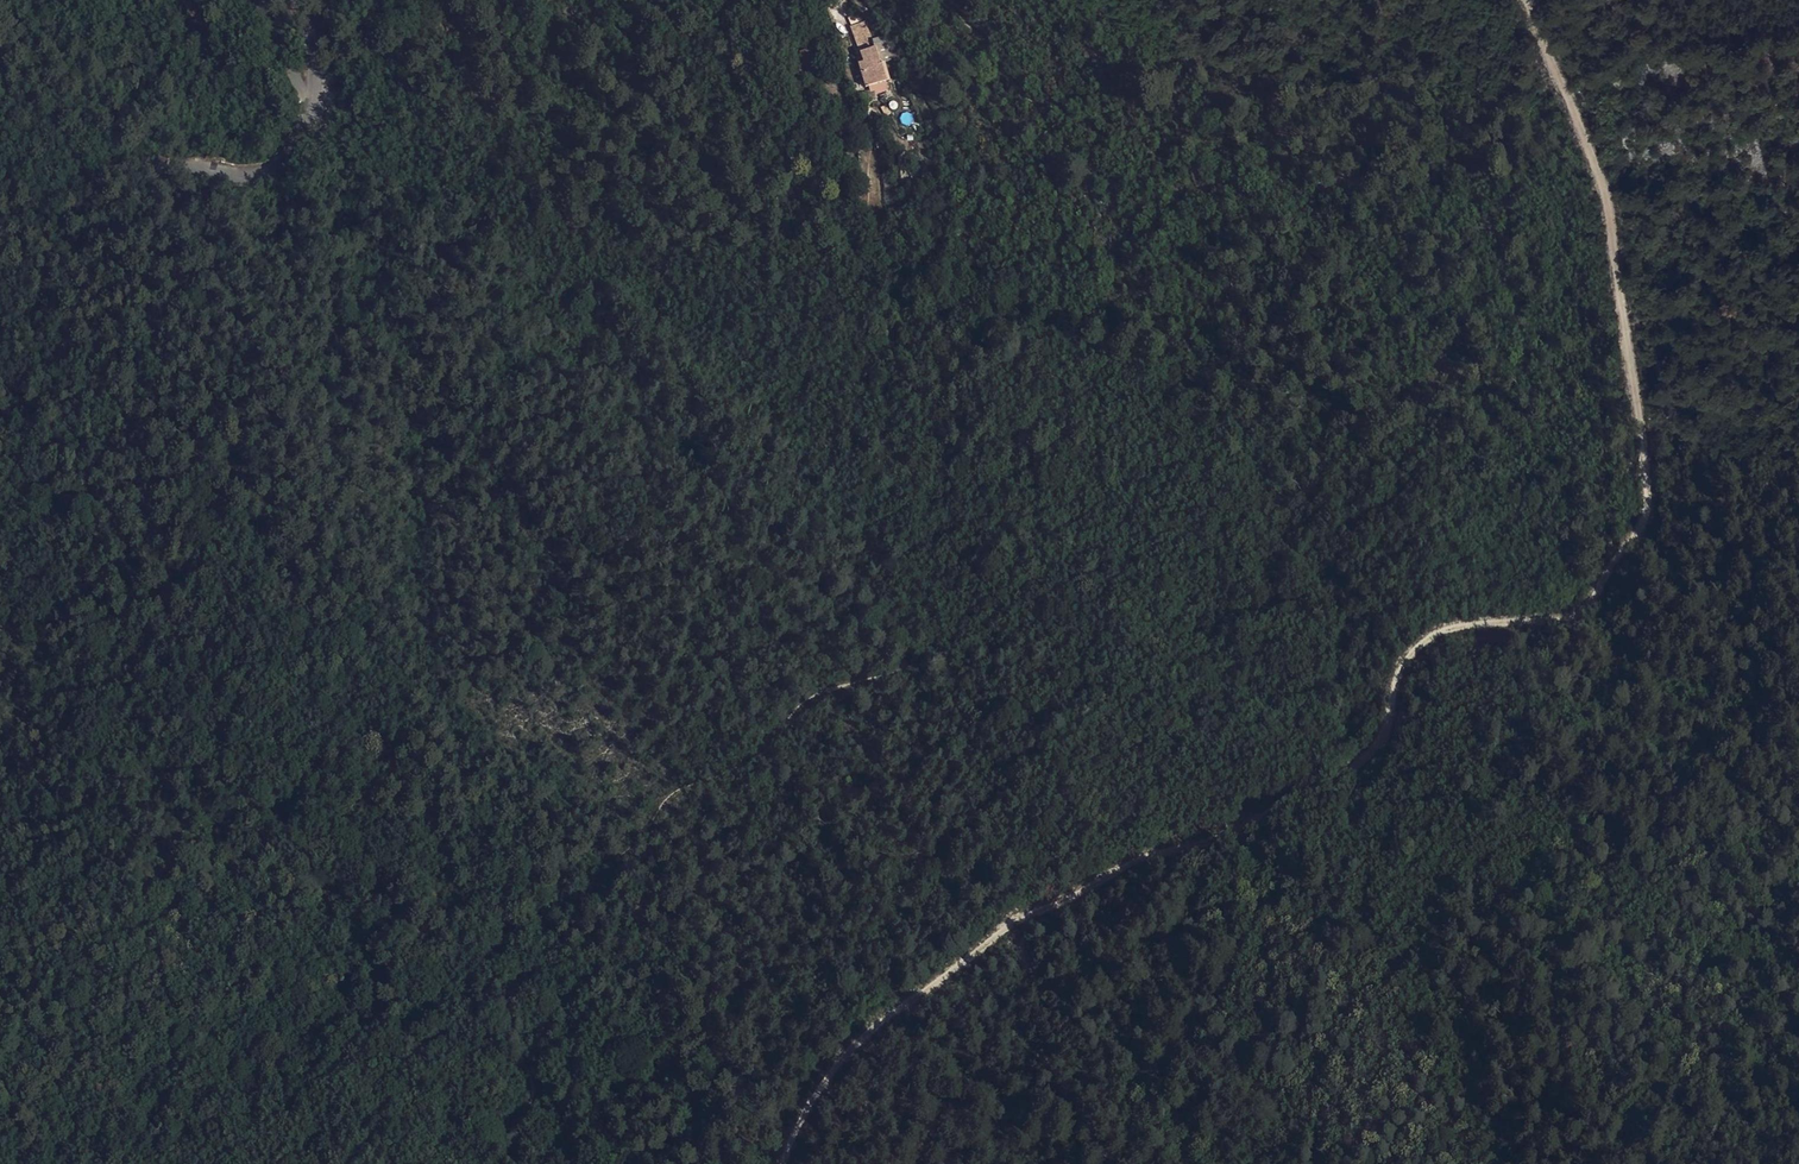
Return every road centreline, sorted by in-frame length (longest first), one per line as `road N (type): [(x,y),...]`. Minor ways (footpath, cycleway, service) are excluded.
road 1 (track): [(787,1163),(819,1090),(851,1055),(1004,930),(1363,764),(1420,647),(1451,630),(1560,622),(1586,607),(1633,544),(1646,517),(1647,482),(1605,189),(1524,0)]
road 2 (unclassified): [(0,232),(127,172),(275,172),(300,142),(317,101)]

